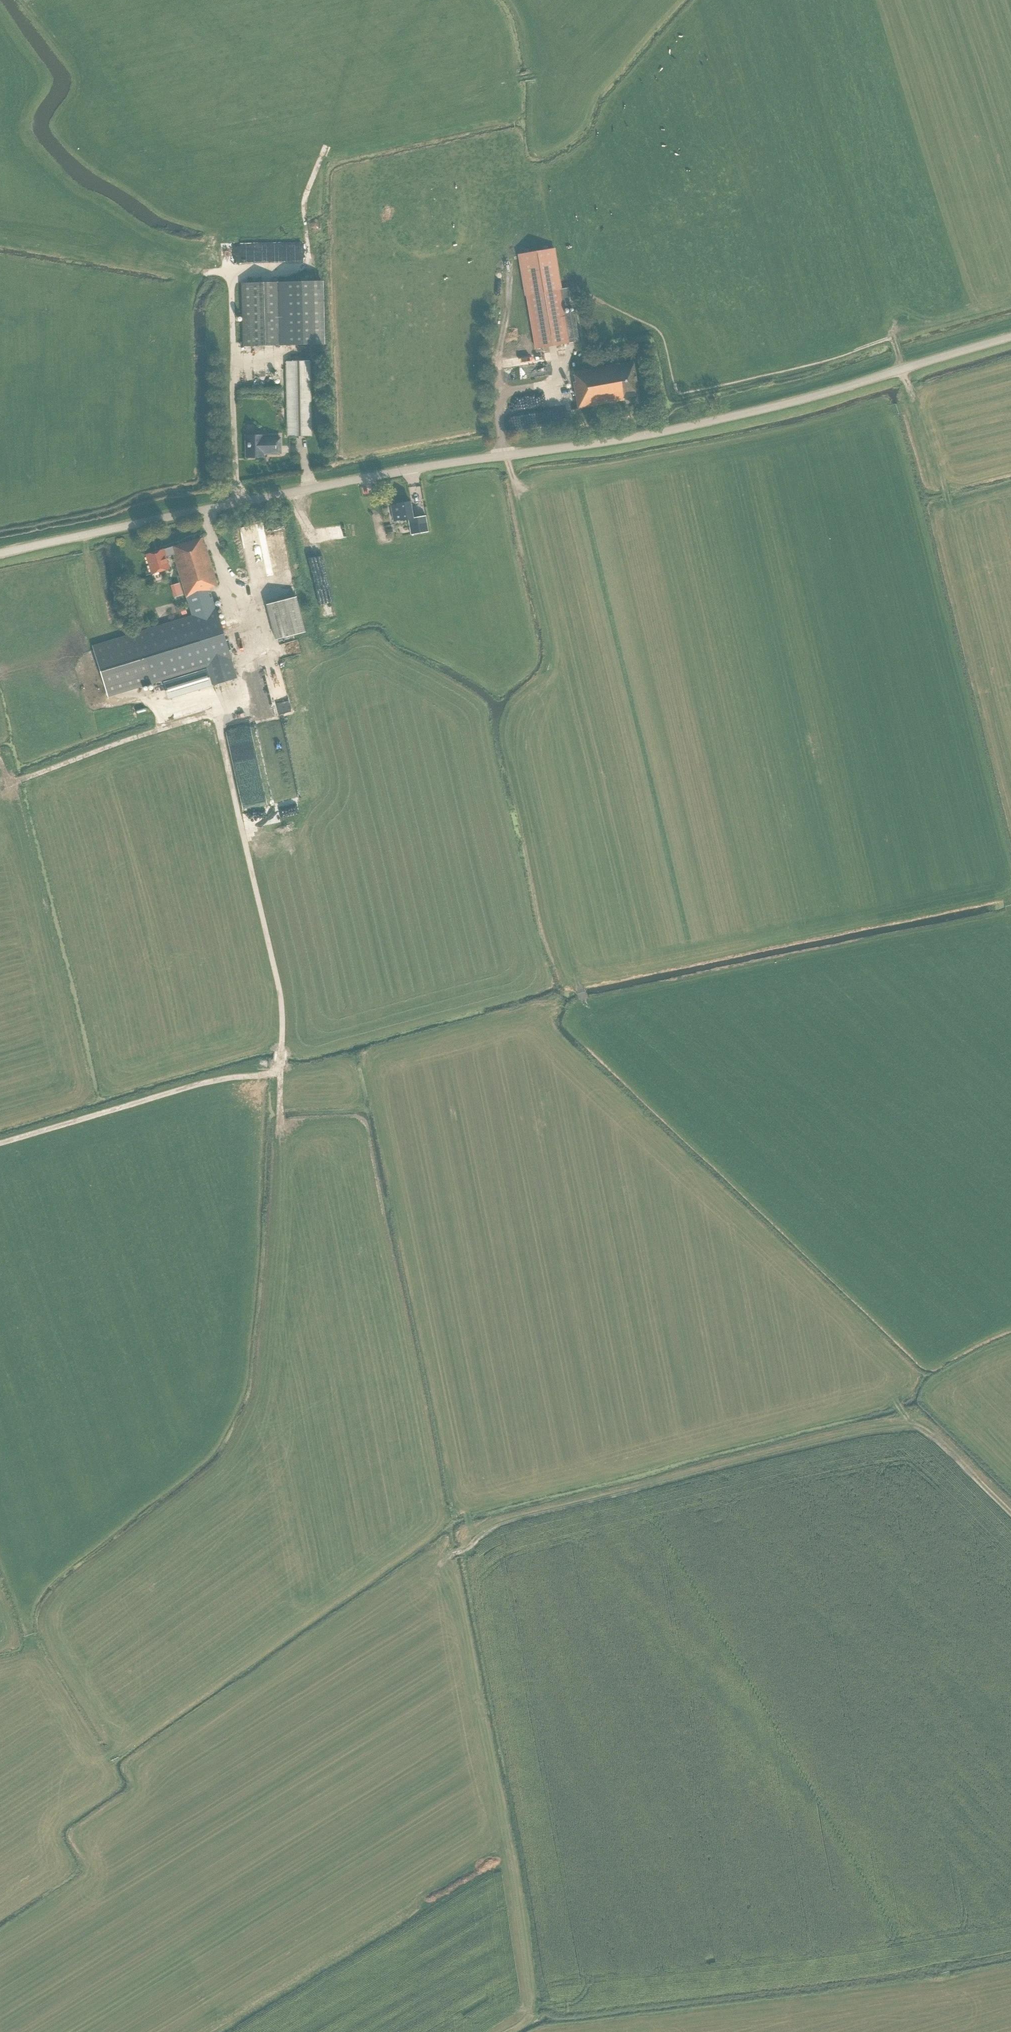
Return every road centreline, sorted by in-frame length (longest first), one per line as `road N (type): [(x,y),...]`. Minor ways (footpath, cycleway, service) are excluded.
road 1 (tertiary): [(0,553),(412,469),(664,432),(1010,337)]
road 2 (track): [(1010,1942),(708,1991),(523,2011)]
road 3 (track): [(230,273),(307,269),(307,190),(325,152),(447,118),(533,75)]
road 4 (track): [(217,709),(282,997),(280,1120)]
road 5 (track): [(280,1075),(222,1079),(0,1144)]
road 6 (track): [(237,503),(229,242)]
road 7 (track): [(1010,1518),(893,1401)]

